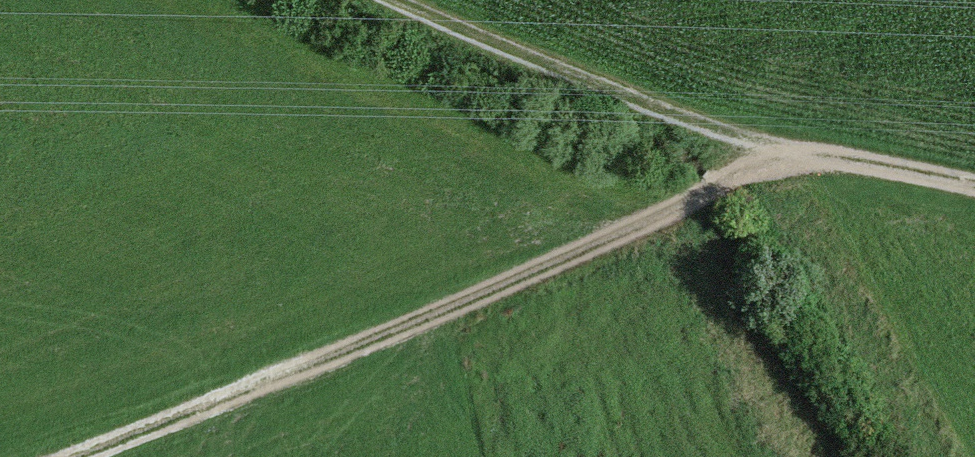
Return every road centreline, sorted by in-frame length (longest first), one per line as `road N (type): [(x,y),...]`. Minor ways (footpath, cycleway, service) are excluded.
road 1 (track): [(387,0),(575,88),(974,193)]
road 2 (track): [(336,352),(697,205),(742,177),(816,157)]

